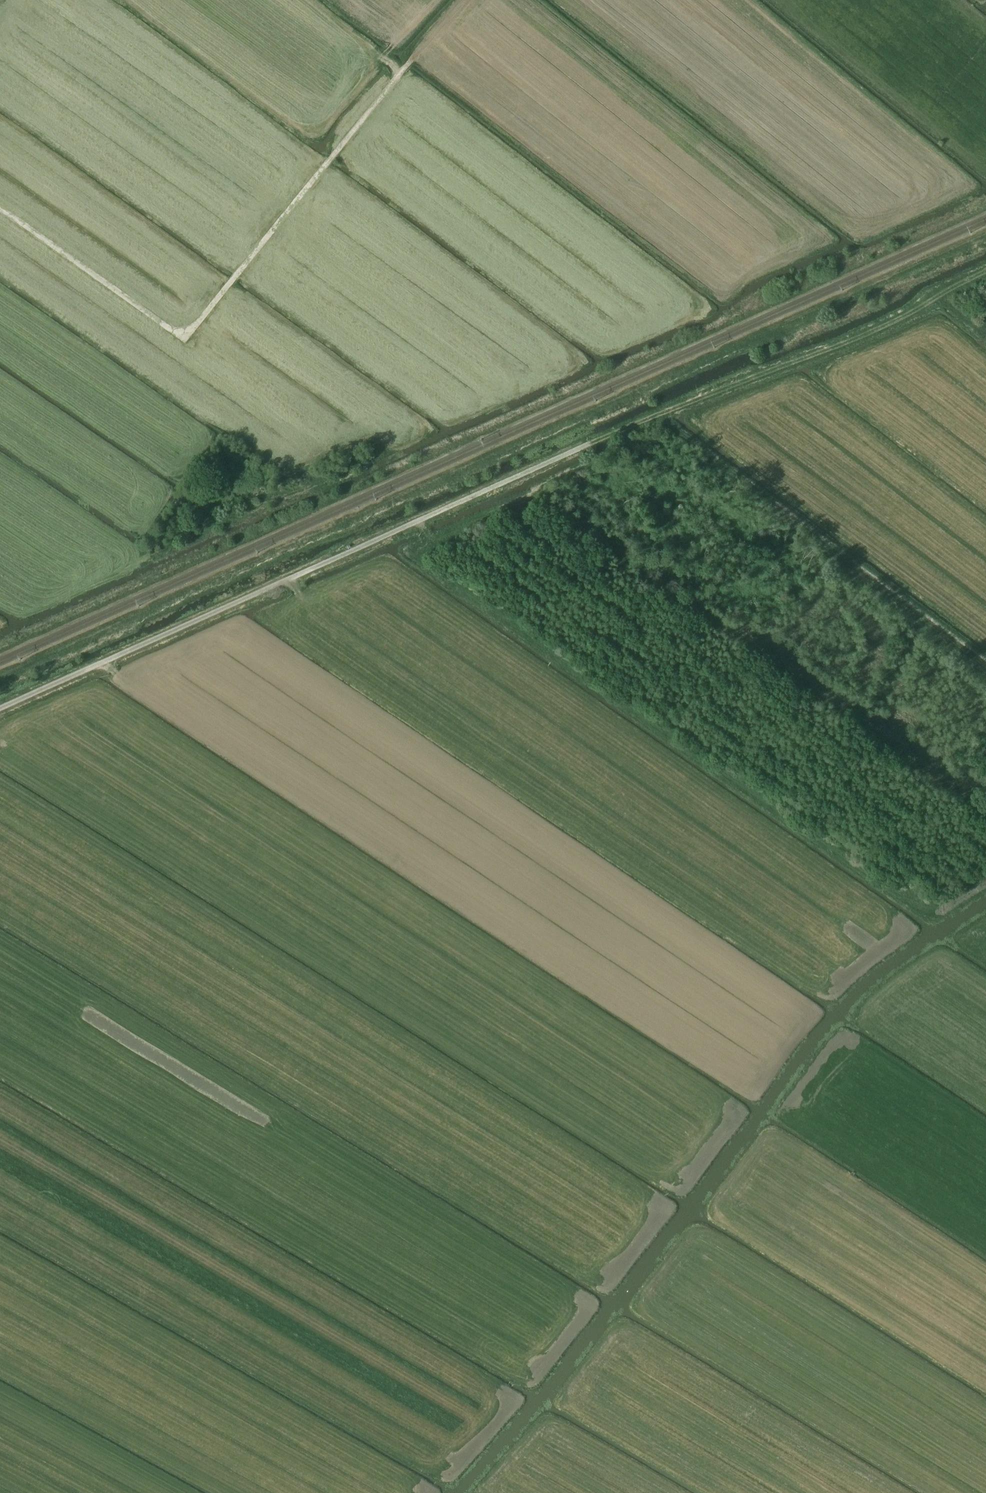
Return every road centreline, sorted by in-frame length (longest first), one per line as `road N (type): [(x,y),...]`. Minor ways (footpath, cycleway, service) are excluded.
road 1 (track): [(0,709),(587,447)]
road 2 (track): [(407,60),(310,193),(185,326),(158,325),(0,205)]

